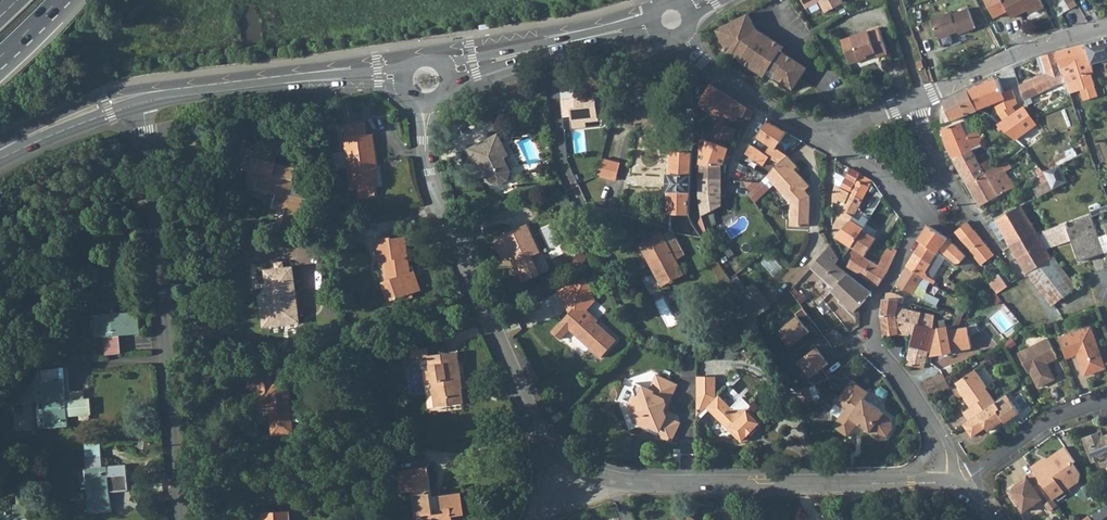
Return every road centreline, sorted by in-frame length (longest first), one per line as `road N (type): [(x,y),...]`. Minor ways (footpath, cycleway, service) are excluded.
road 1 (residential): [(426,141),(432,183),(543,434),(582,470),(644,484),(945,482)]
road 2 (residential): [(152,164),(180,519)]
road 3 (residential): [(945,482),(941,438),(873,337),(878,295),(921,217)]
road 4 (residential): [(919,100),(1033,46),(1106,26)]
road 5 (tertiary): [(170,92),(345,78)]
road 6 (residential): [(960,486),(1051,421),(1106,404)]
road 7 (residential): [(709,67),(697,90),(698,224)]
road 8 (tertiary): [(503,60),(654,24)]
road 9 (tertiary): [(0,145),(125,99)]
road 10 (residential): [(709,67),(768,109),(819,124)]
road 11 (residential): [(819,124),(824,138),(905,205)]

